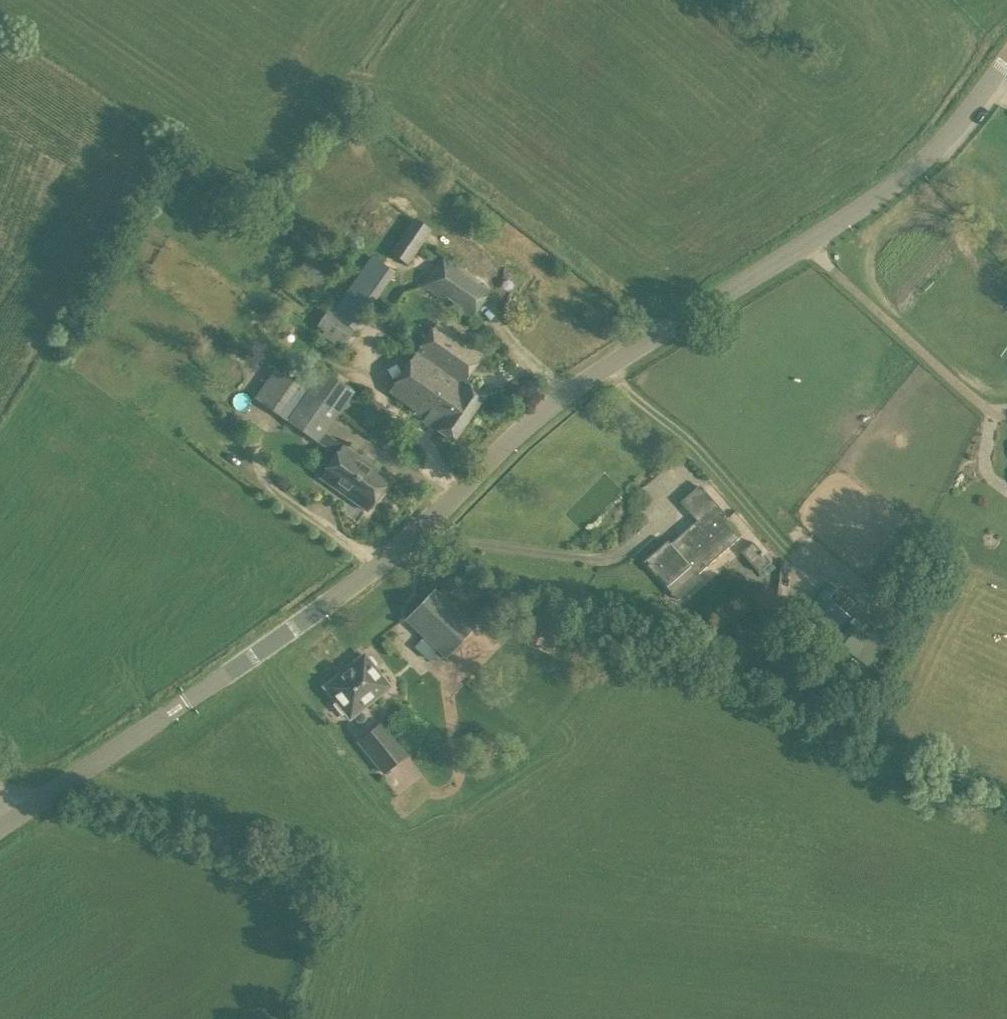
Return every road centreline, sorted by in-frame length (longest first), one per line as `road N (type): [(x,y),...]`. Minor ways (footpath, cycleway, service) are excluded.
road 1 (tertiary): [(38,802),(364,574),(542,410),(914,170),(1006,59)]

